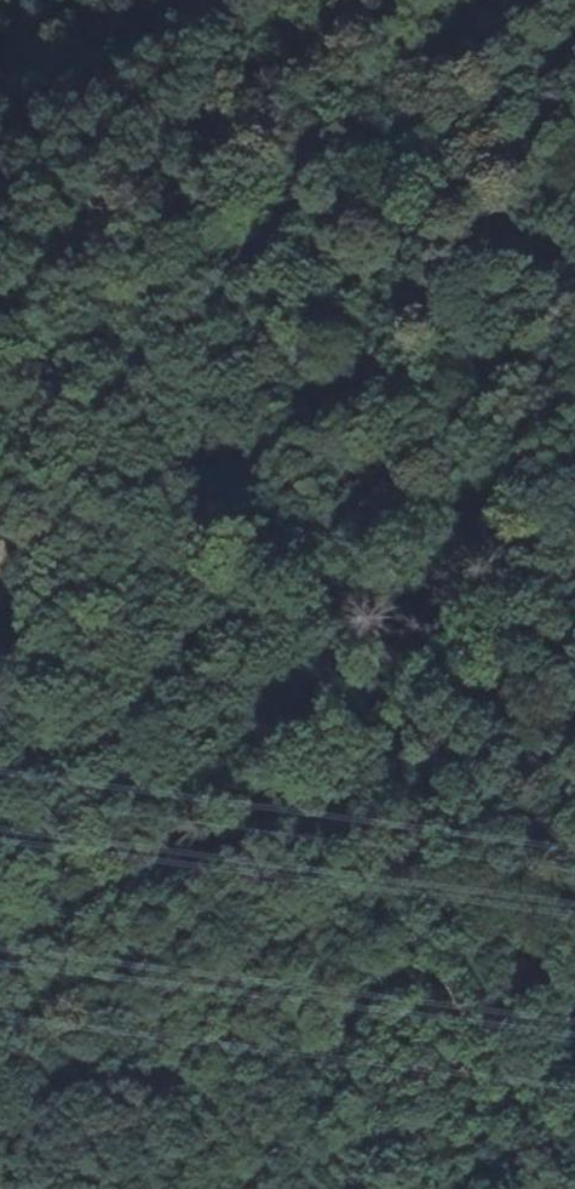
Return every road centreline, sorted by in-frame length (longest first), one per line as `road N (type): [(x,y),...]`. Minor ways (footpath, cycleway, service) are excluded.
road 1 (track): [(574,742),(97,937),(89,826),(200,473)]
road 2 (track): [(0,720),(36,670),(65,659),(91,629),(107,566),(94,520),(200,473),(267,412),(351,305),(371,248),(429,164),(574,0)]
road 3 (track): [(527,0),(412,104),(315,218),(233,286),(91,346),(0,442)]
road 4 (track): [(0,545),(79,440),(94,400),(151,321)]

